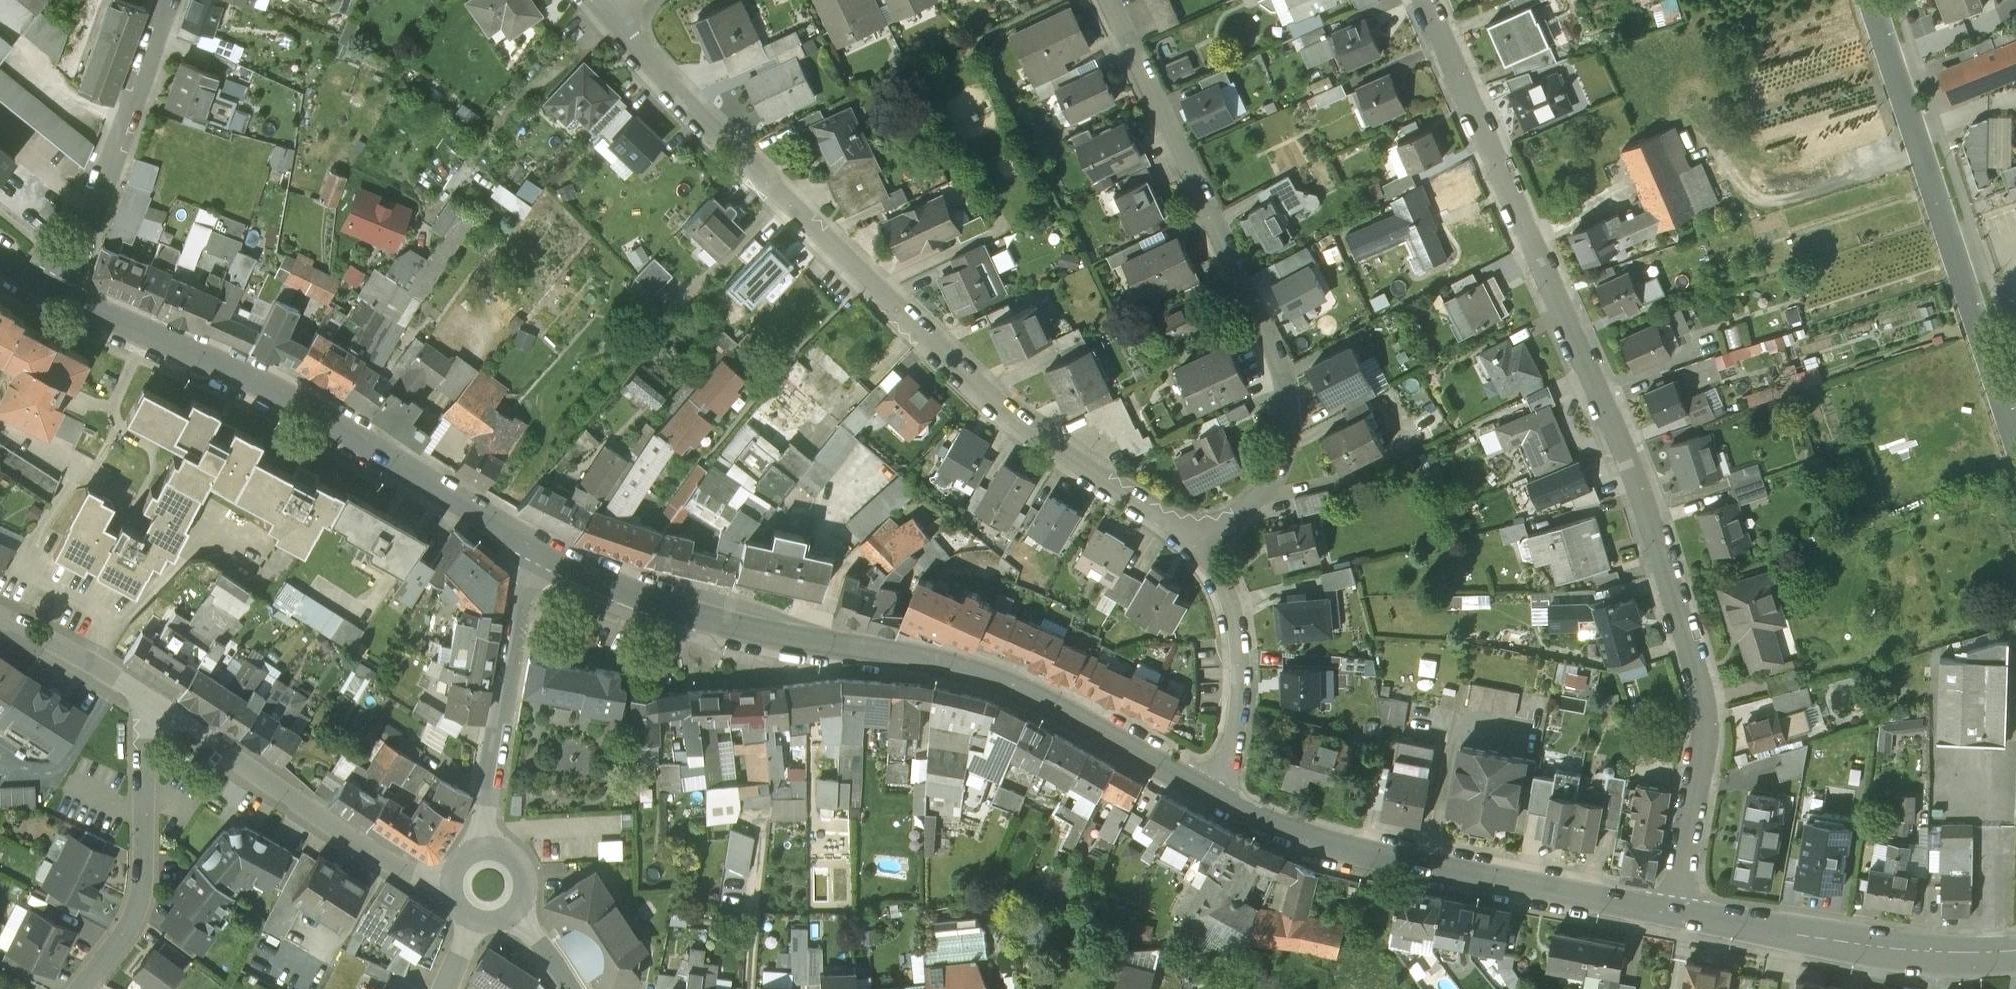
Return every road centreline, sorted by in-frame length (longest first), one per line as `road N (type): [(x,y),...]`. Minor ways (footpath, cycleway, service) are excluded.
road 1 (residential): [(1675,914),(1705,705),(1642,498),(1425,0)]
road 2 (residential): [(1200,534),(1145,510),(1027,430),(953,365),(599,1)]
road 3 (tertiary): [(542,552),(694,615),(920,660),(1017,690),(1206,793)]
road 4 (residential): [(1200,534),(1226,525),(1271,484),(1286,452),(1287,407),(1271,347),(1108,0)]
road 5 (tertiary): [(57,295),(280,394),(542,552)]
road 6 (tertiary): [(1206,793),(1267,825),(1371,857),(1675,914)]
road 7 (unclassified): [(2015,439),(1874,0)]
road 8 (residential): [(157,709),(420,885),(450,890)]
road 9 (tertiary): [(1675,914),(1879,950),(2015,956)]
road 10 (residential): [(57,295),(169,0)]
road 11 (residential): [(80,988),(128,931),(139,899),(145,738),(157,709)]
road 12 (residential): [(484,845),(510,661),(542,552)]
road 13 (residential): [(1206,793),(1239,733),(1244,674),(1234,614),(1200,534)]
road 14 (residential): [(0,616),(90,661),(157,709)]

